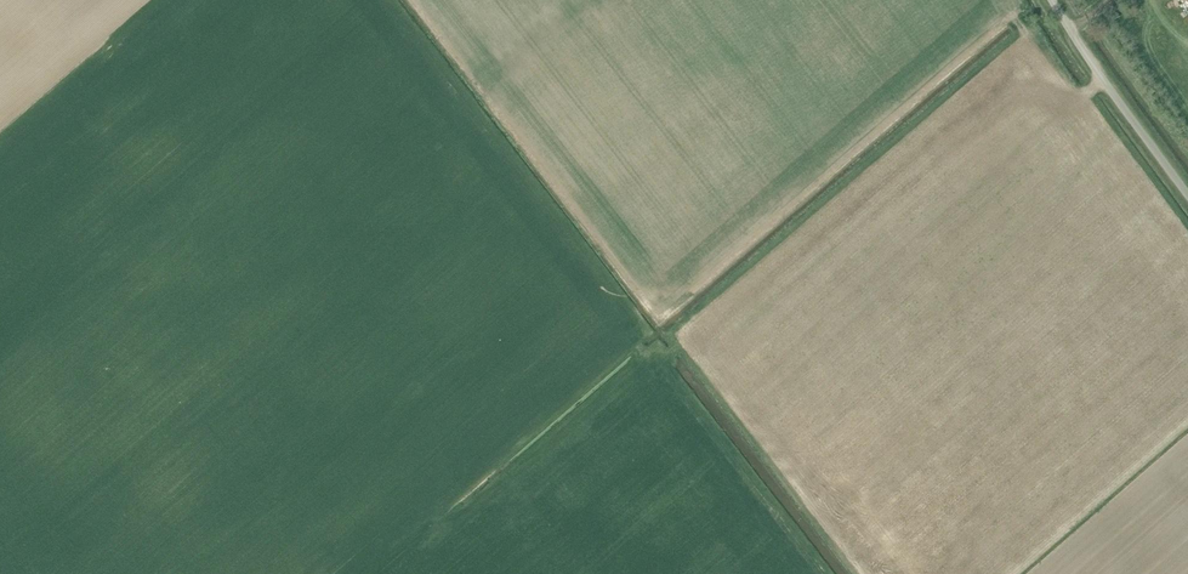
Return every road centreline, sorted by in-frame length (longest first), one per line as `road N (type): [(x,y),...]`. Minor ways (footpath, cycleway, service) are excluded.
road 1 (unclassified): [(1187,195),(1052,0)]

